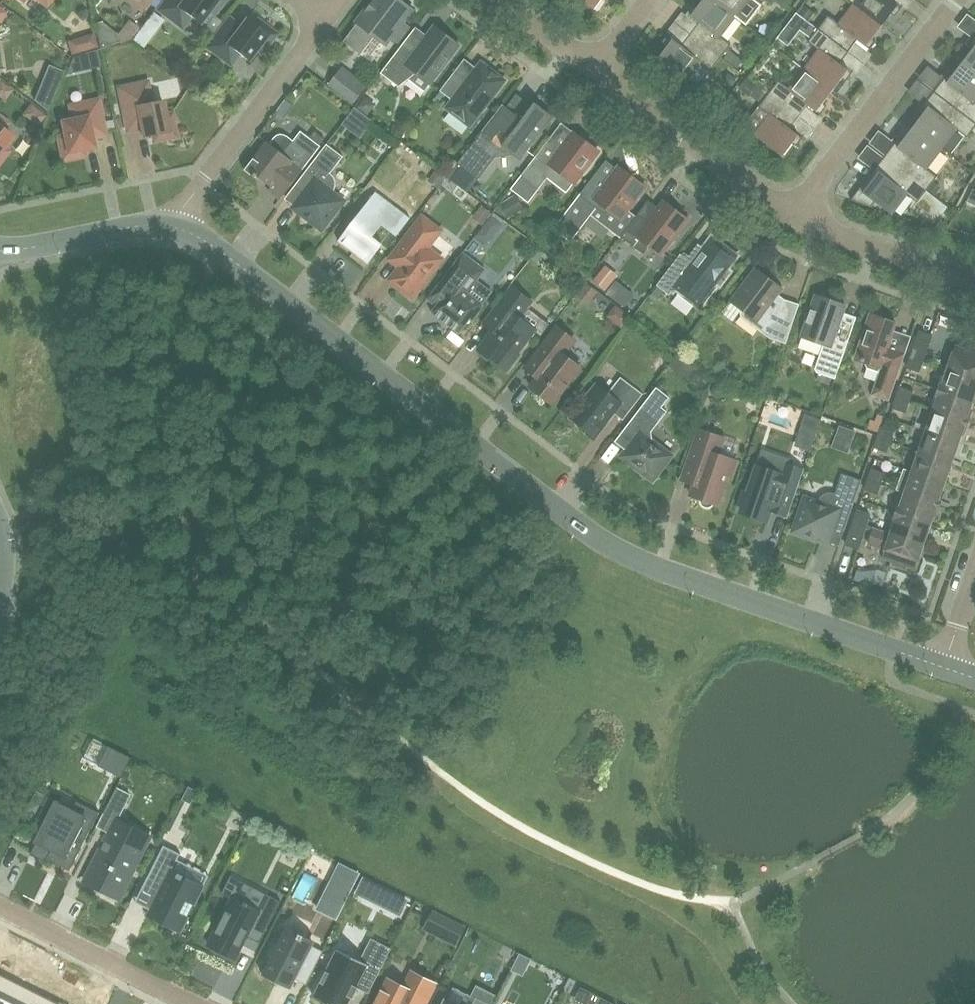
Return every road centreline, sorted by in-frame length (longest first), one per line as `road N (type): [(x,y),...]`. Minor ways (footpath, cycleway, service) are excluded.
road 1 (tertiary): [(943,667),(645,563),(591,533),(177,221)]
road 2 (residential): [(801,220),(822,175),(956,0)]
road 3 (residential): [(801,220),(597,68)]
road 4 (residential): [(177,221),(324,20)]
road 5 (residential): [(0,904),(198,1003)]
road 6 (residential): [(974,284),(801,220)]
road 7 (tertiary): [(177,221),(0,250)]

